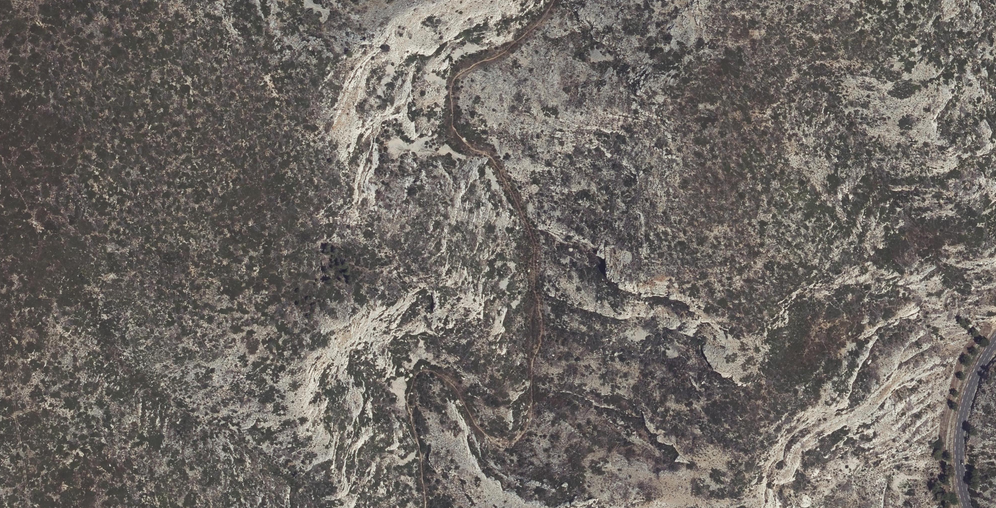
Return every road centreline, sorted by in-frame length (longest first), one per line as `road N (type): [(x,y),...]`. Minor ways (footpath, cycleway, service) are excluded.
road 1 (secondary): [(995,342),(961,423),(968,507)]

